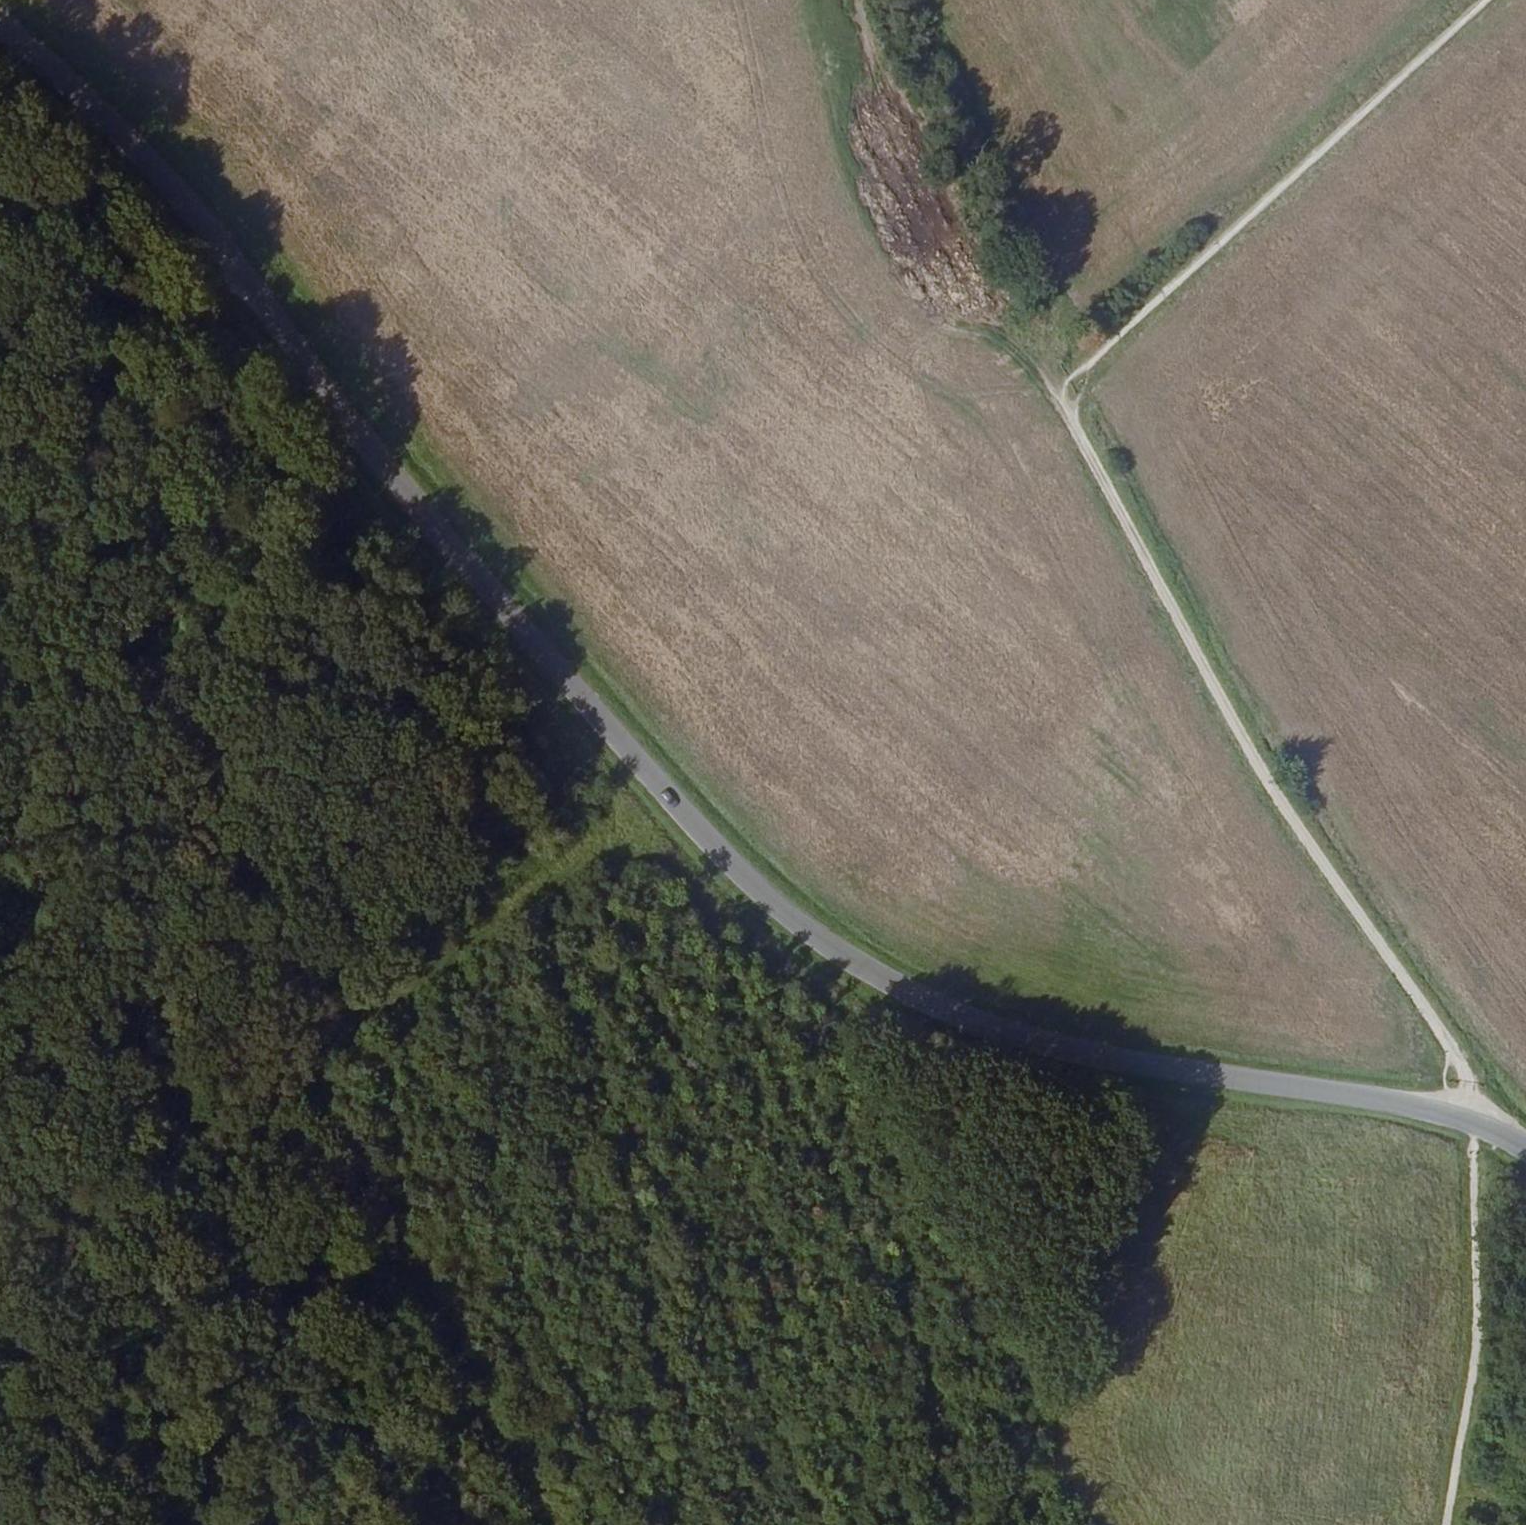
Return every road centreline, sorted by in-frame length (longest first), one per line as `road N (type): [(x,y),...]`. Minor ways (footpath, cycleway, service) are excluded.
road 1 (unclassified): [(0,27),(124,131),(477,579),(753,887),(900,986),(1067,1052),(1331,1087),(1475,1123),(1525,1147)]
road 2 (track): [(1446,1524),(1479,1339),(1475,1123),(1467,1084),(1429,1011),(1251,762),(1047,371),(1071,287)]
road 3 (track): [(1485,0),(1058,391)]

